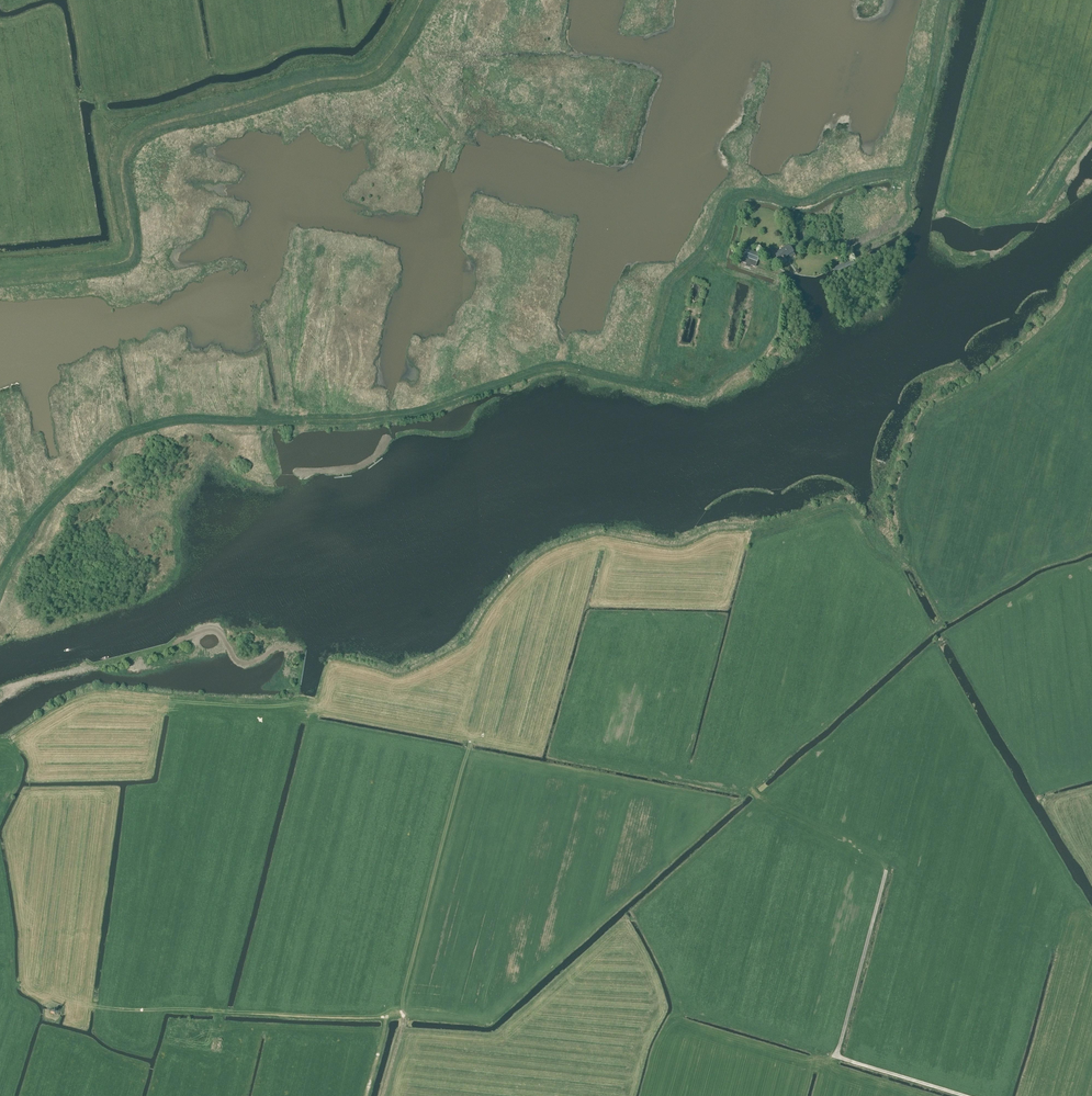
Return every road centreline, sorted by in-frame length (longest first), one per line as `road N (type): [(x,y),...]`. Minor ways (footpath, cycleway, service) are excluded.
road 1 (track): [(946,0),(908,169),(802,203),(751,194),(728,201),(703,250),(669,286),(641,384),(555,367),(409,414),(140,428),(112,443),(50,502),(0,585)]
road 2 (track): [(421,0),(376,67),(132,134),(120,163),(132,247),(125,260),(0,276)]

